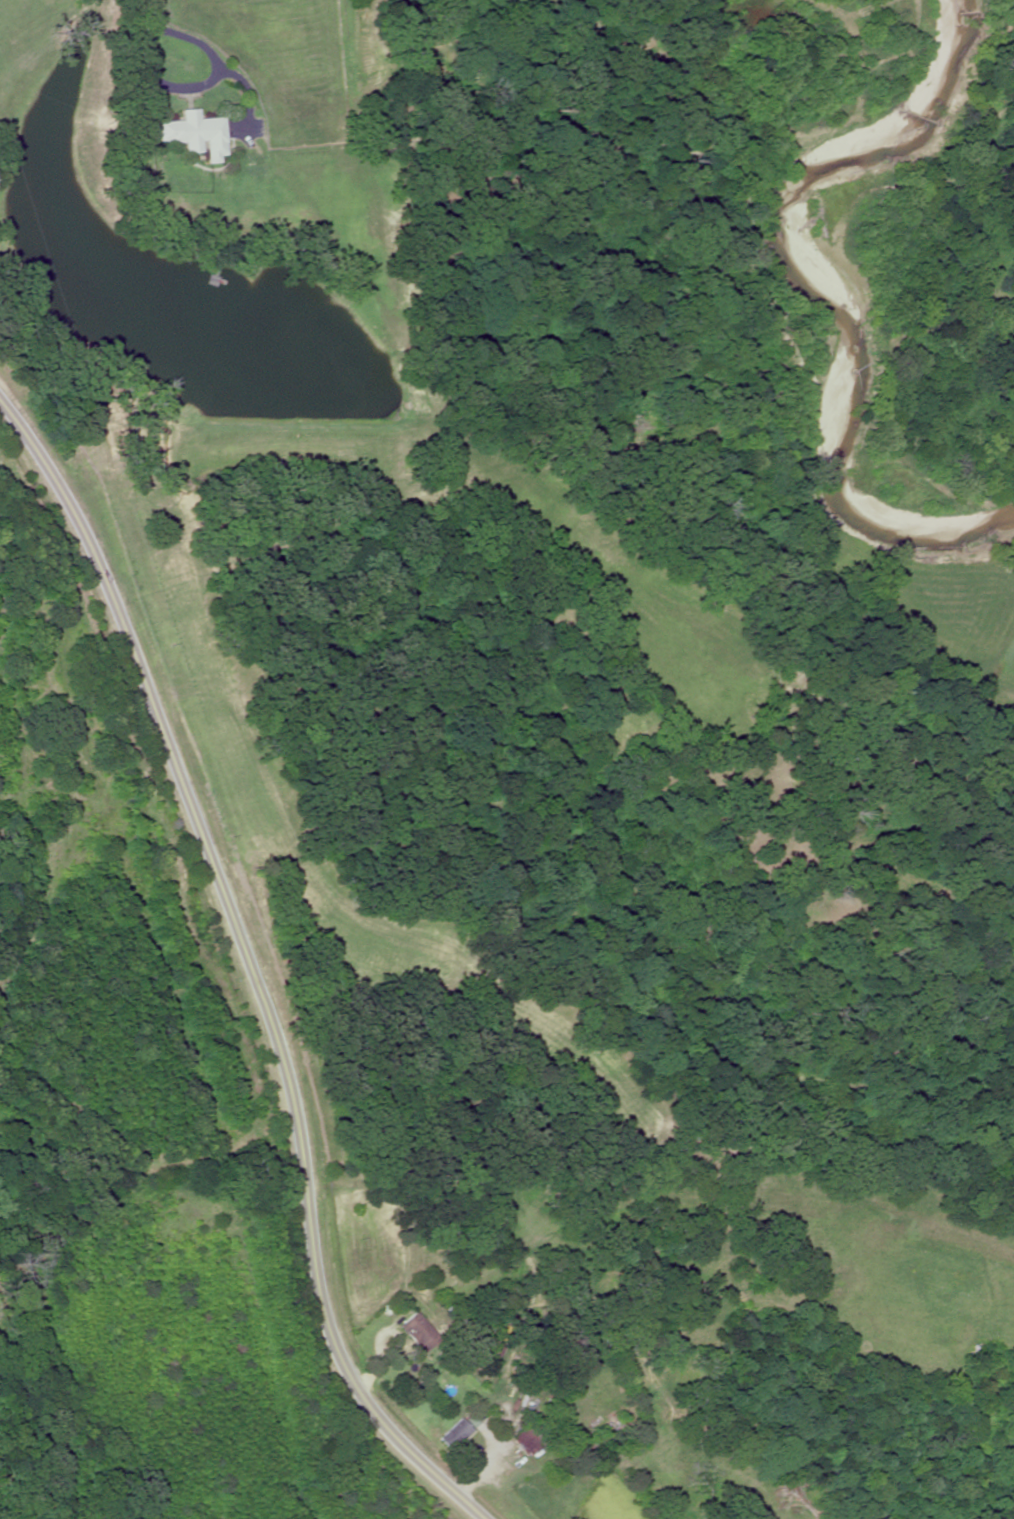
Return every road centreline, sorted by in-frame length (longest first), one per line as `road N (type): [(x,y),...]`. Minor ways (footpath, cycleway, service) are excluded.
road 1 (residential): [(491,1518),(424,1466),(337,1353),(310,1267),(286,1054),(136,640),(50,448),(0,393)]

